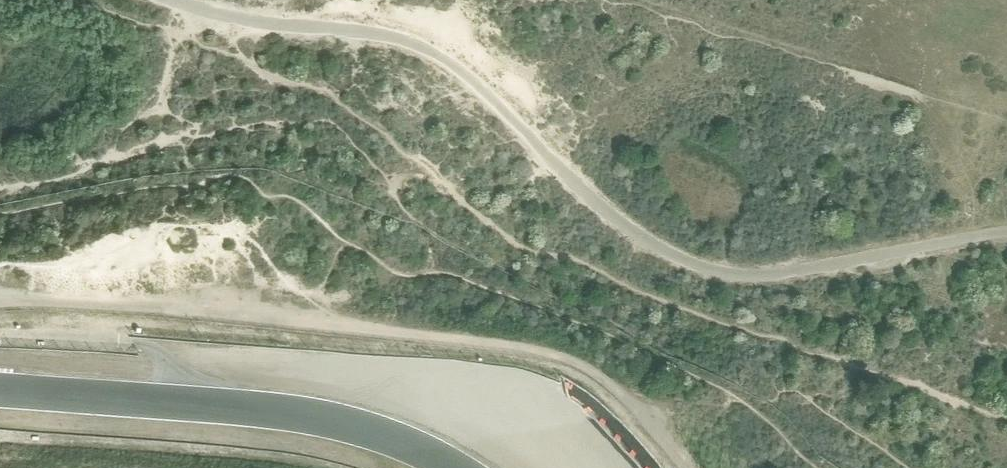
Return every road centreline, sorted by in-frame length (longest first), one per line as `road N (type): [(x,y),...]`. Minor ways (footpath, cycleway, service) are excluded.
road 1 (track): [(687,467),(617,392),(557,356),(205,313),(0,302)]

